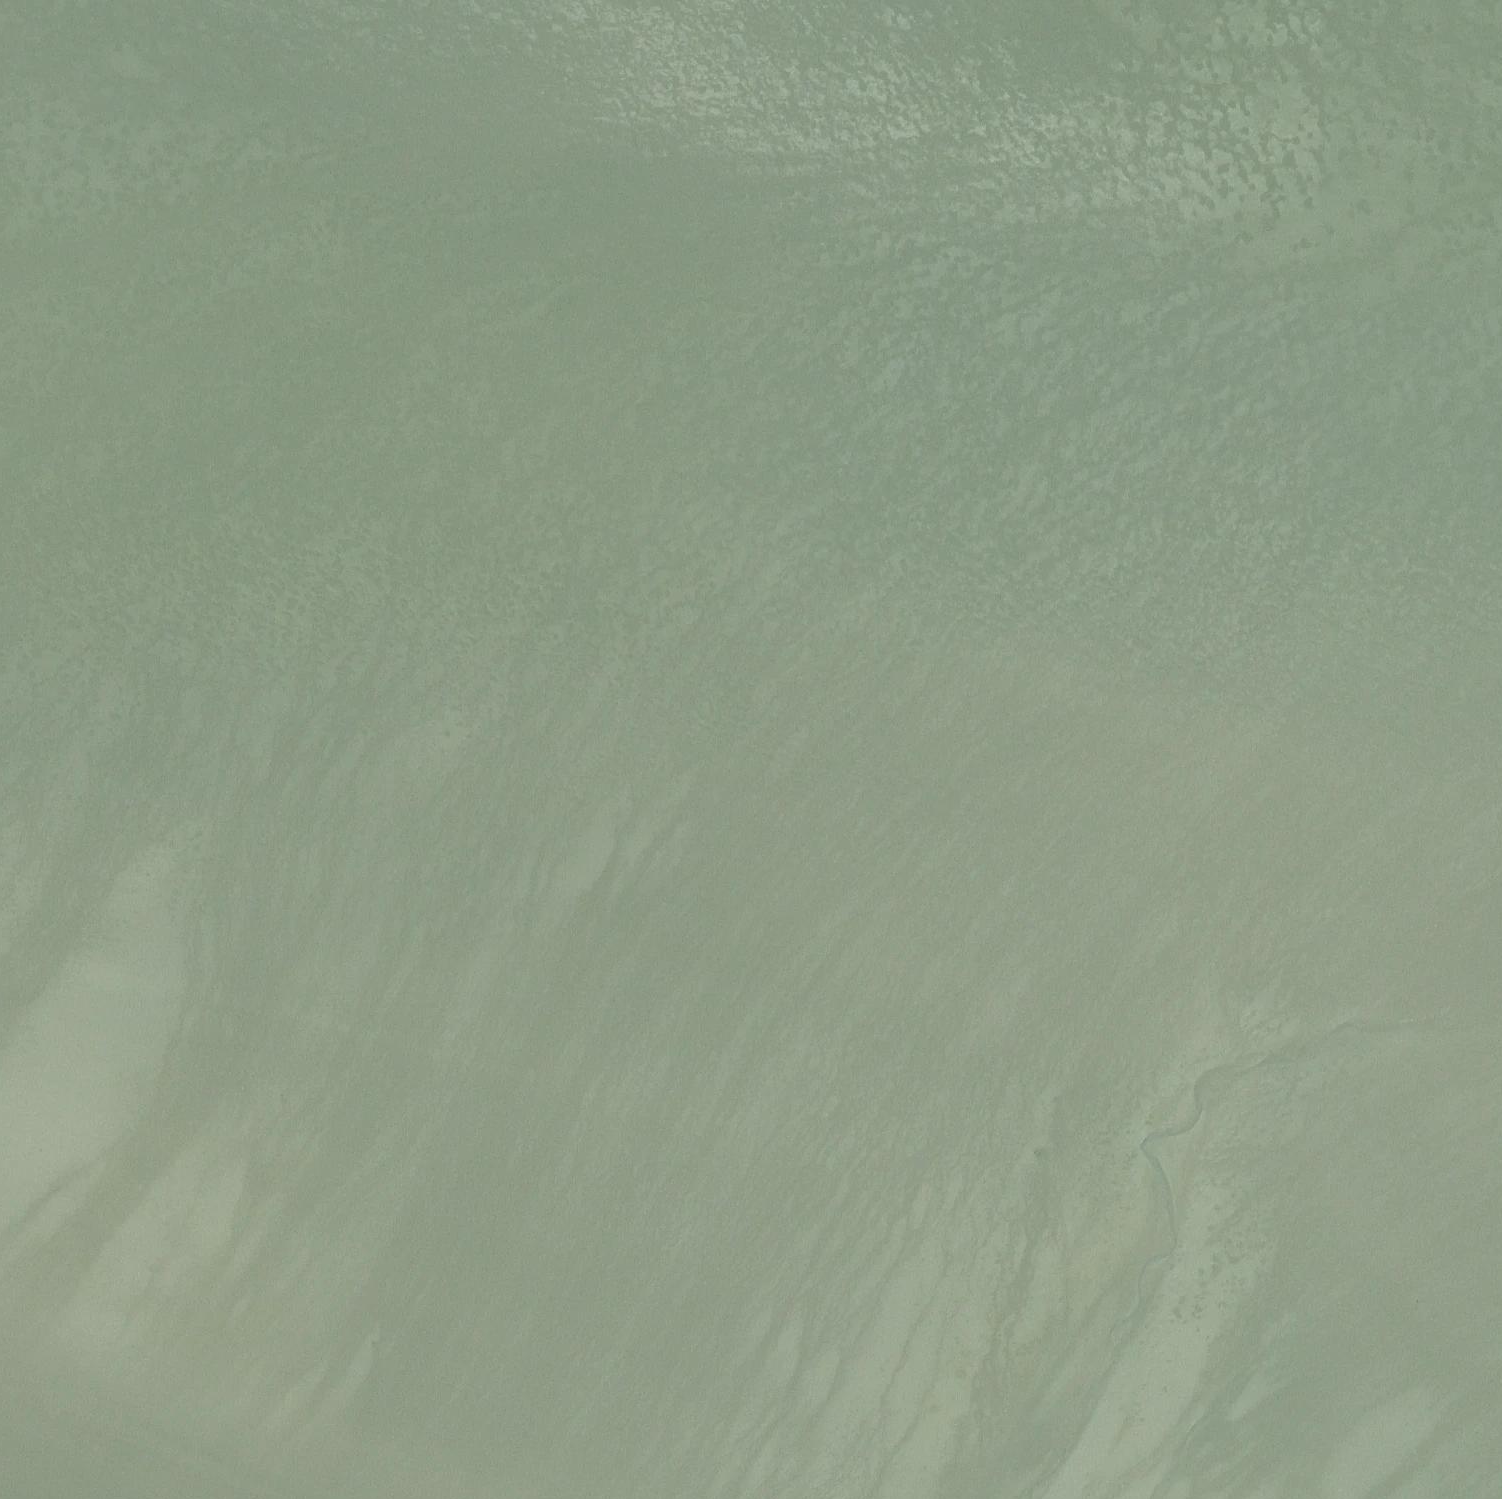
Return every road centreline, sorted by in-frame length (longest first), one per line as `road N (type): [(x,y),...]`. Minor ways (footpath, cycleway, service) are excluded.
road 1 (trunk): [(1287,0),(1246,1498)]
road 2 (trunk): [(1311,1498),(1351,0)]

